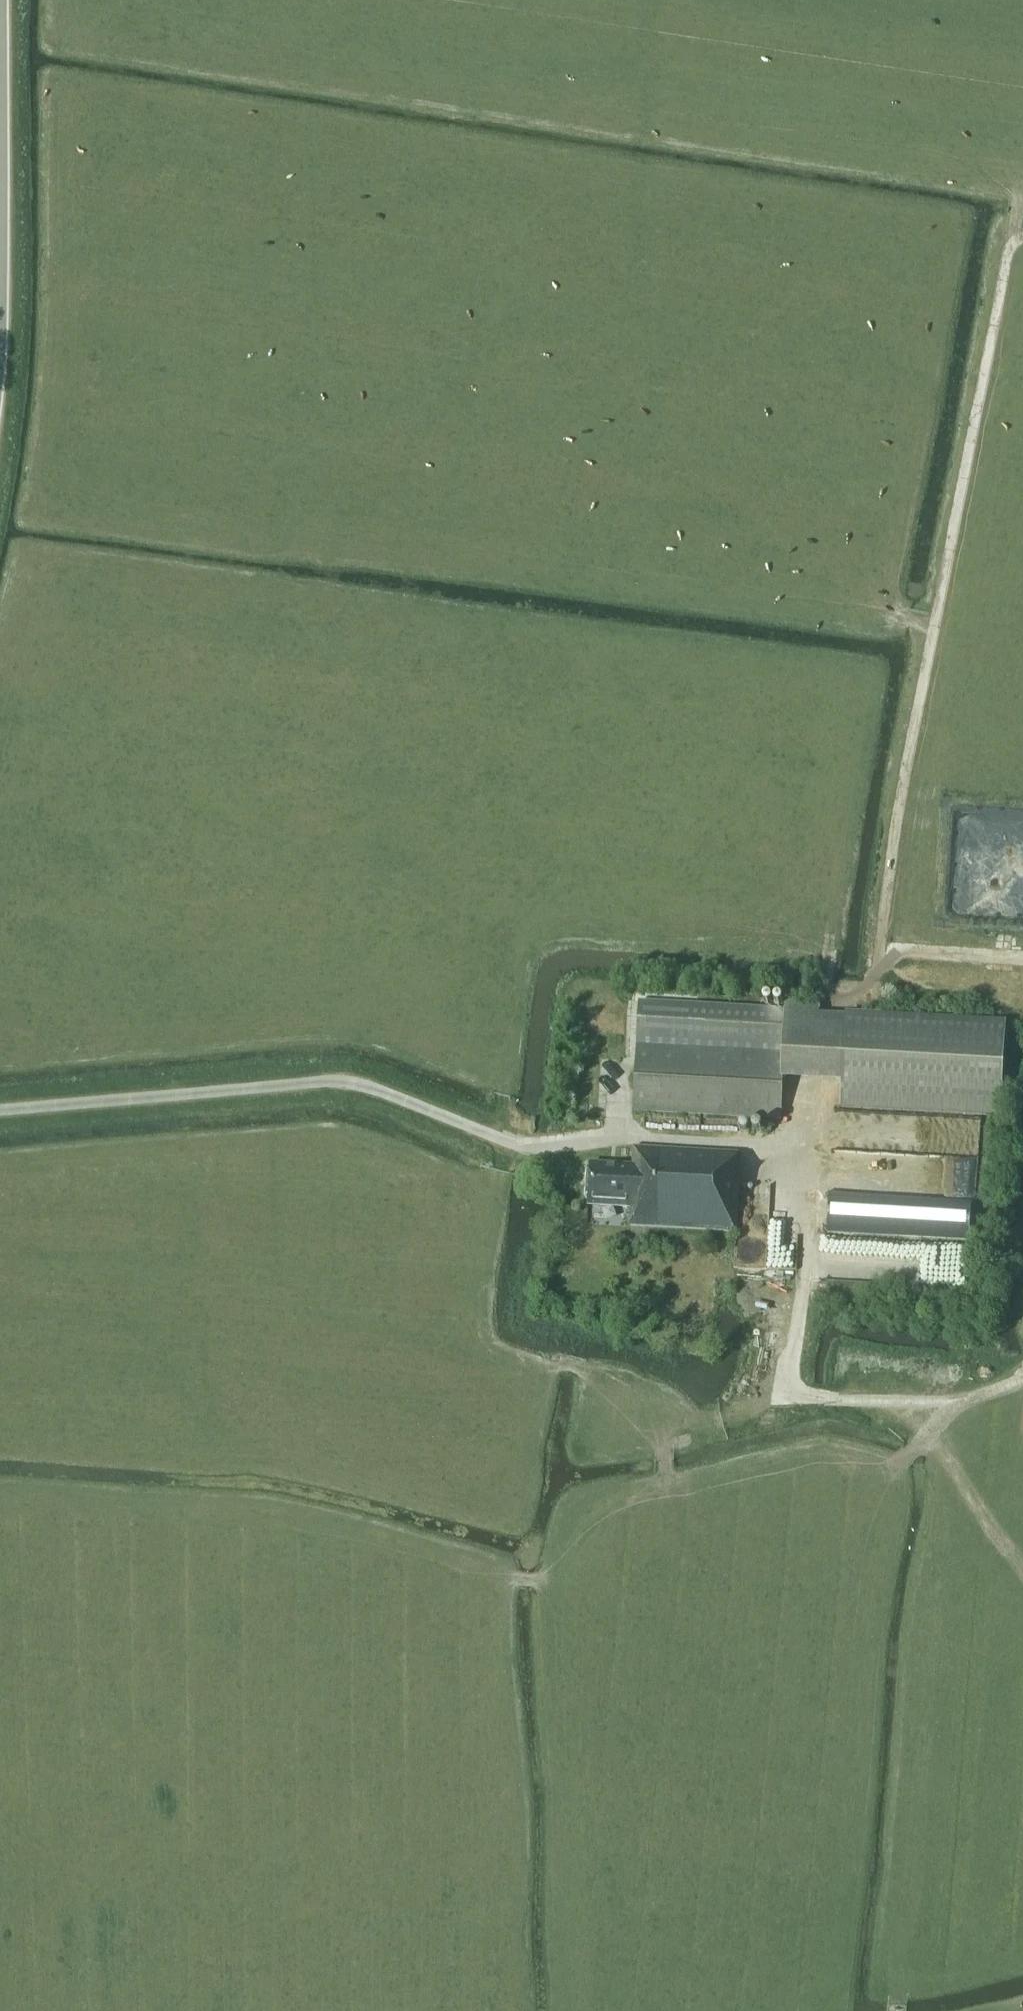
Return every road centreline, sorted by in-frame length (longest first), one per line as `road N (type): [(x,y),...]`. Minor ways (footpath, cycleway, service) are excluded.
road 1 (tertiary): [(0,312),(1,0)]

